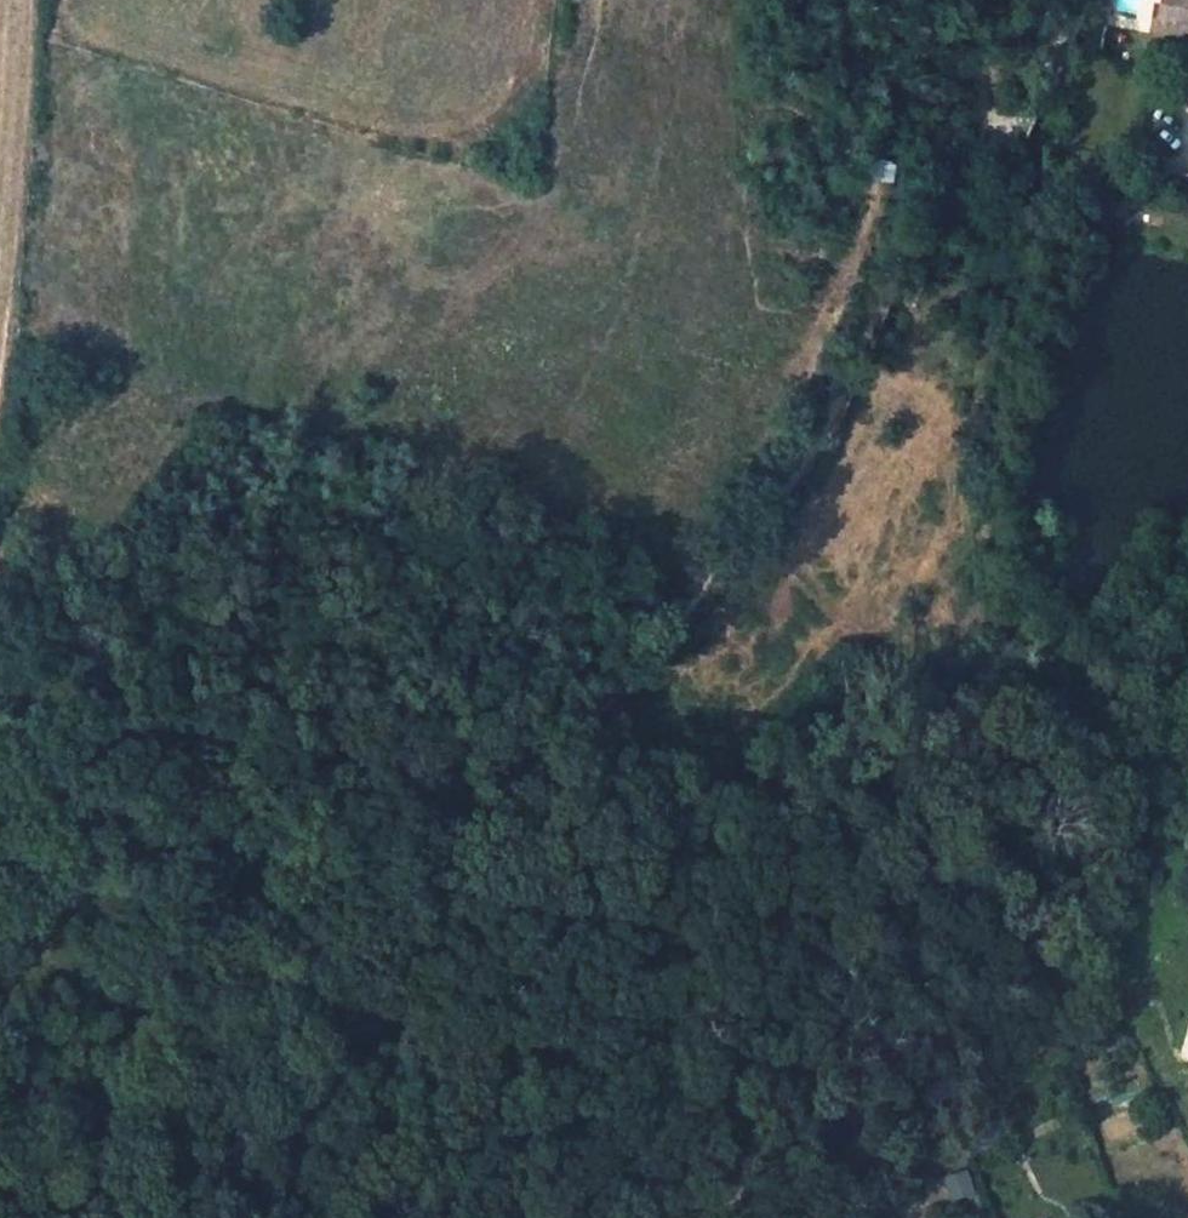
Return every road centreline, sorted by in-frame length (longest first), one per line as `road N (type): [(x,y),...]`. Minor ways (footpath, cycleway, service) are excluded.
road 1 (track): [(0,1207),(258,1027),(532,789),(821,446),(943,129),(977,6),(982,128),(1015,136),(1079,0)]

